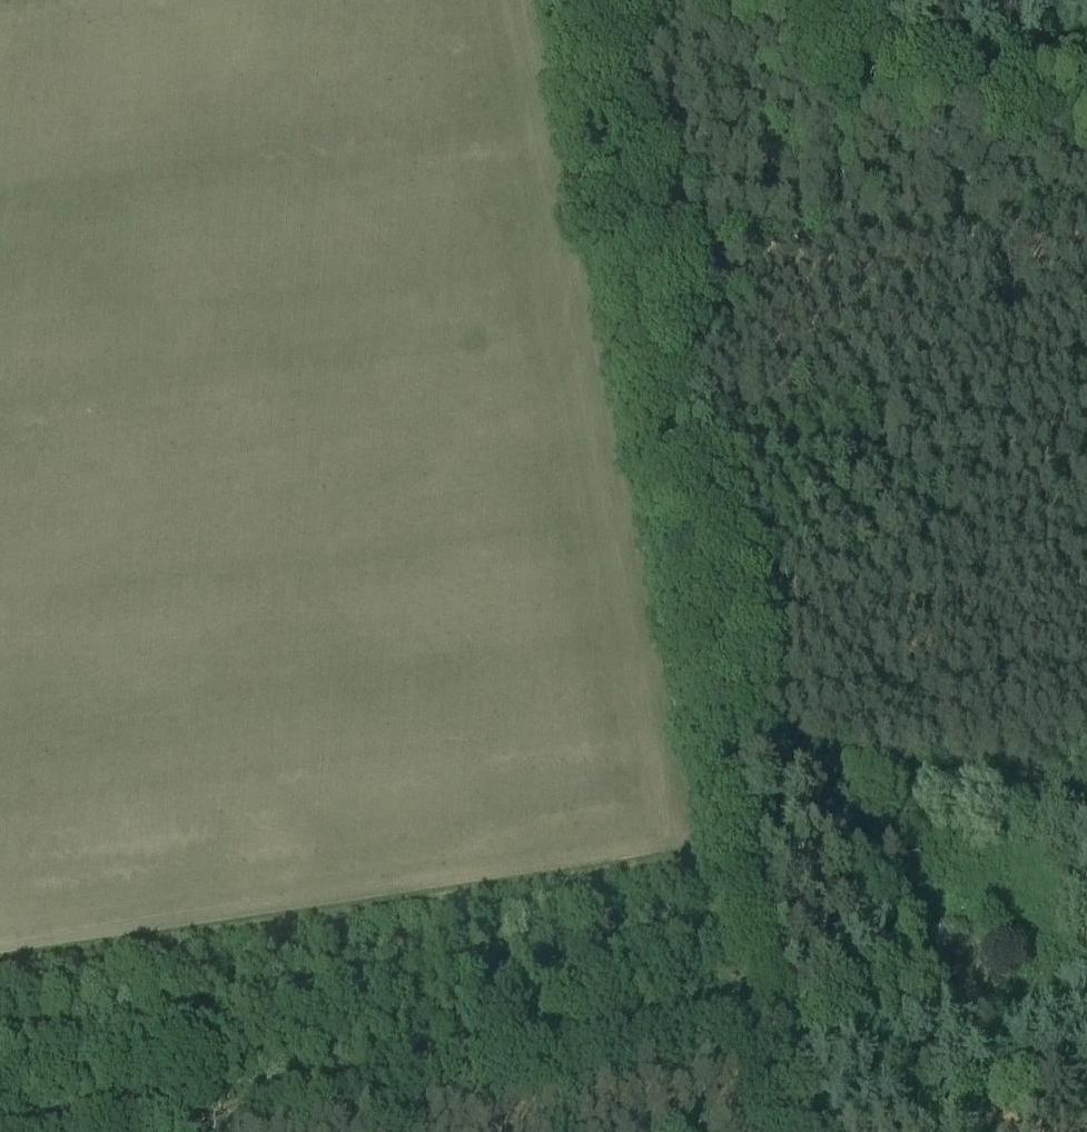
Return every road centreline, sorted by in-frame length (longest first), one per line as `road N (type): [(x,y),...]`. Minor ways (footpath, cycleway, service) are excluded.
road 1 (track): [(763,1006),(0,1112)]
road 2 (track): [(784,1131),(763,1006)]

